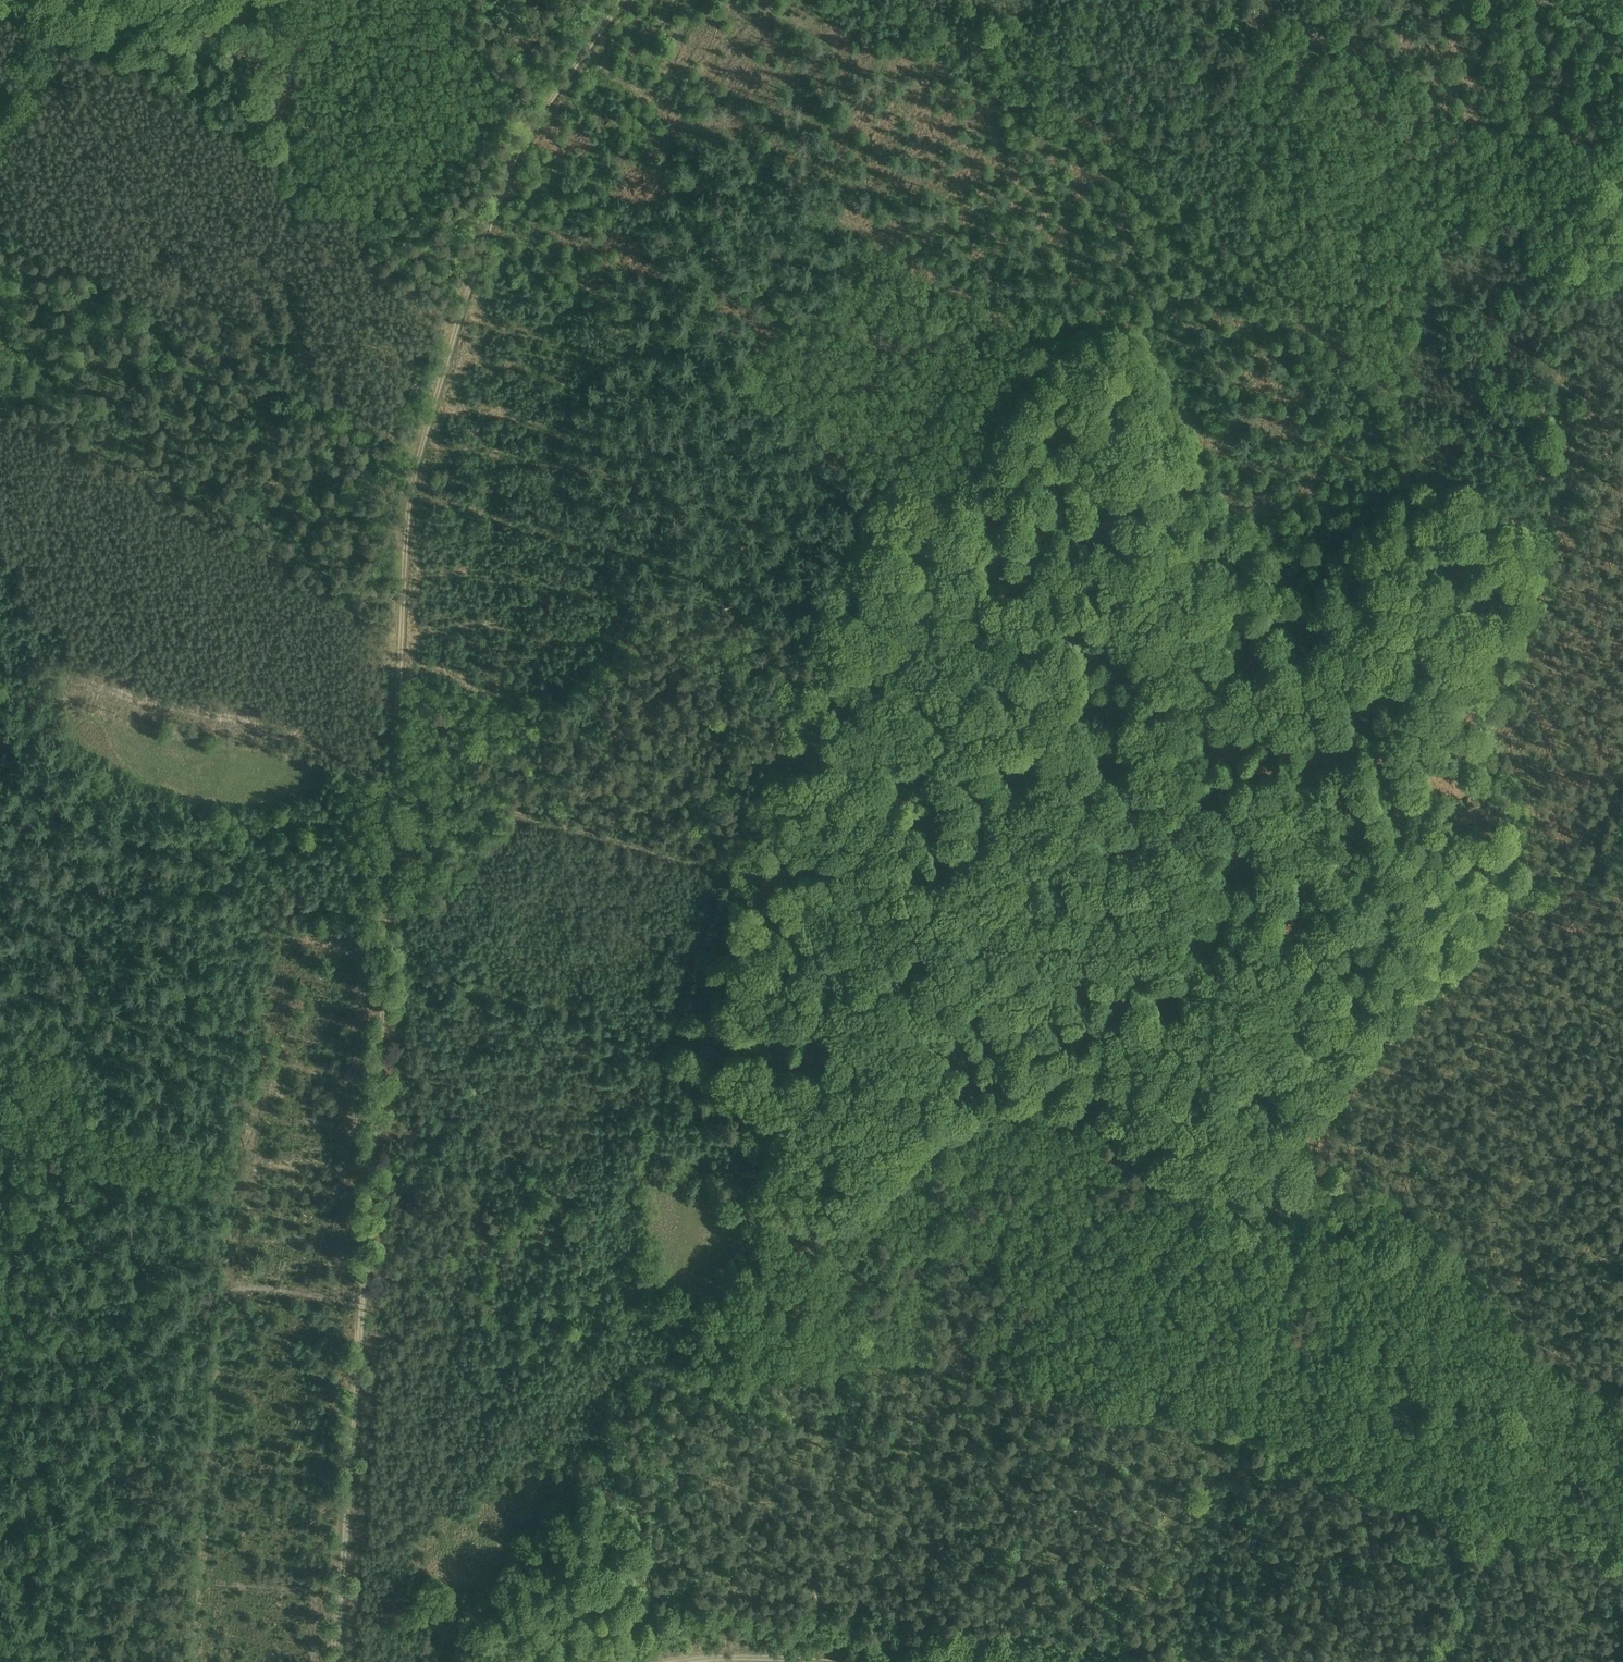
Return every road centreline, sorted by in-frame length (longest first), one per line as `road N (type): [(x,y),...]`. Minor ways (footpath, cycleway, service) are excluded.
road 1 (track): [(623,0),(506,174),(413,474),(337,1661)]
road 2 (track): [(833,1661),(672,1661)]

